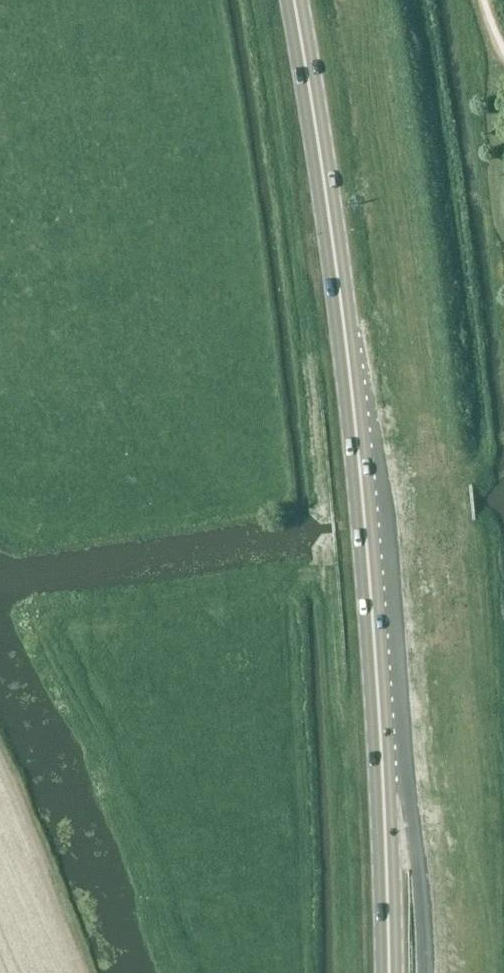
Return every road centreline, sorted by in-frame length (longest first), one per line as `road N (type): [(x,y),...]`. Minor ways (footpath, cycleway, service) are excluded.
road 1 (primary): [(422,972),(413,729),(375,329),(337,120),(303,0)]
road 2 (primary): [(295,0),(354,470),(385,972)]

